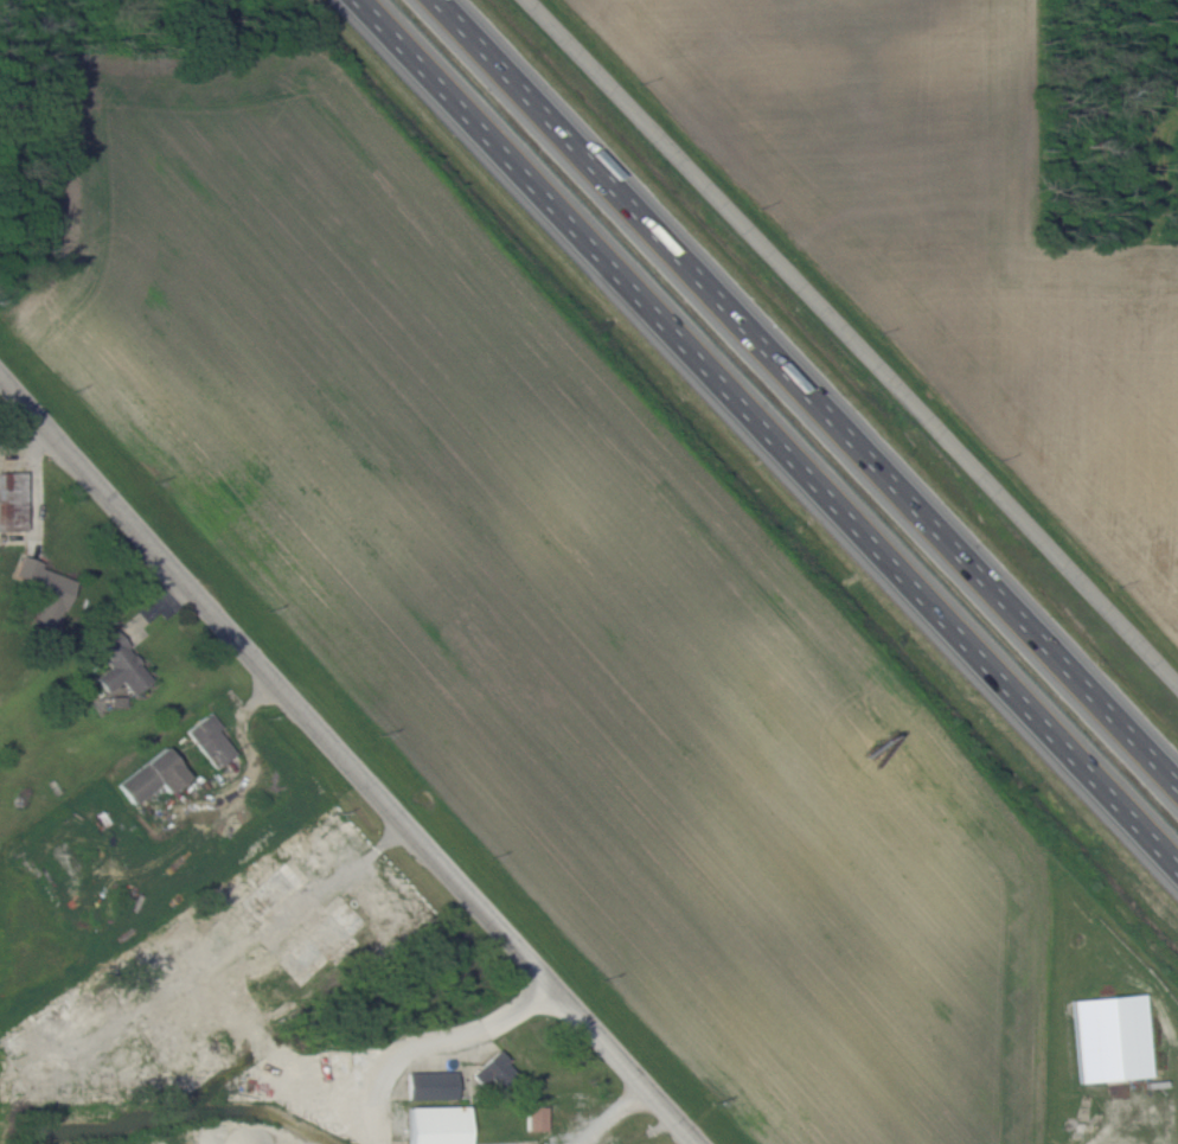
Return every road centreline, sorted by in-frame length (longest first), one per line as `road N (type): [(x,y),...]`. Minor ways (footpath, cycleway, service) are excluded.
road 1 (motorway): [(352,0),(1177,875)]
road 2 (motorway): [(1177,782),(440,0)]
road 3 (tertiary): [(701,1143),(0,376)]
road 4 (residential): [(1177,686),(527,0)]

